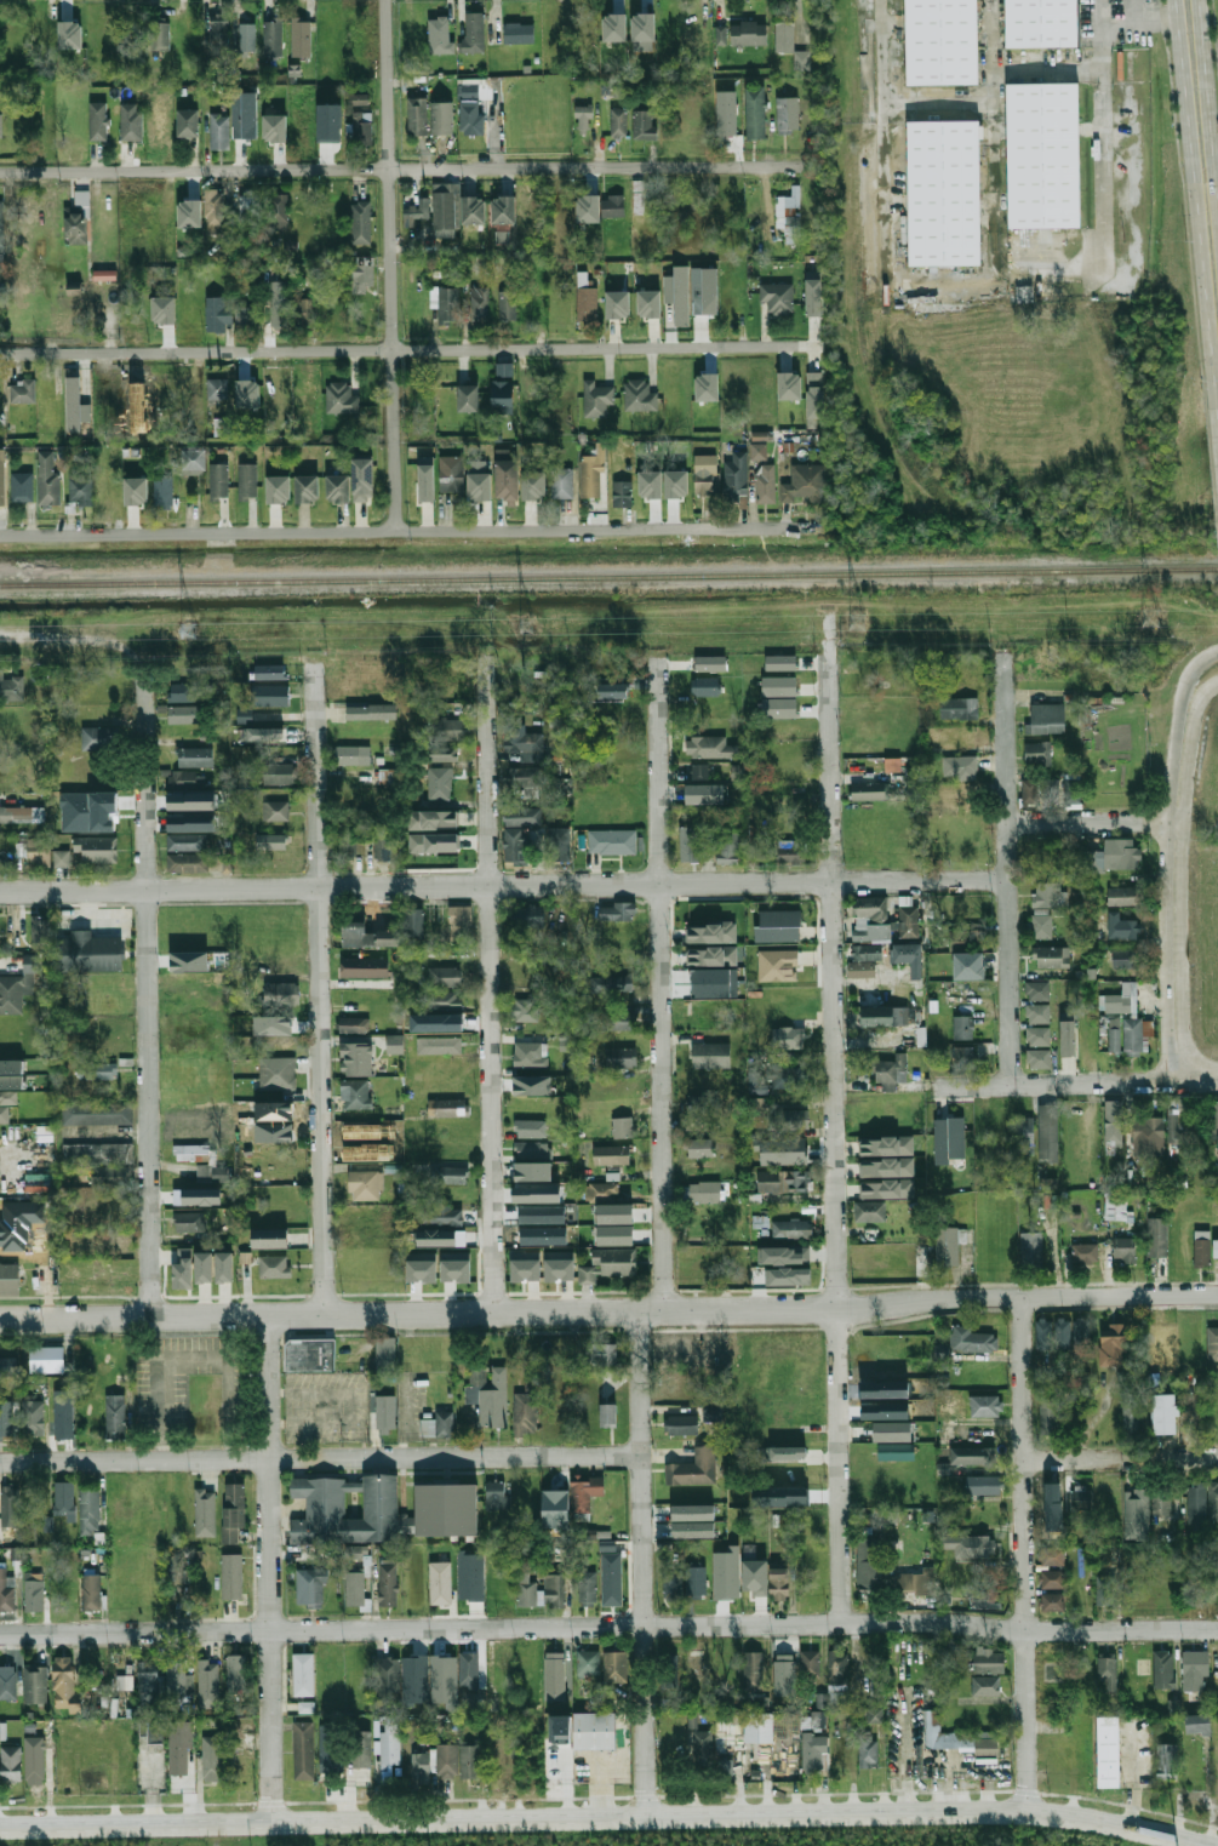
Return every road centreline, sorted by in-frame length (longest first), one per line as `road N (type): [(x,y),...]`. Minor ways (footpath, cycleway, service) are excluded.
road 1 (residential): [(0,1317),(1217,1296)]
road 2 (residential): [(0,1636),(842,1623),(1217,1629)]
road 3 (residential): [(842,1623),(828,610)]
road 4 (residential): [(0,894),(1008,882)]
road 5 (primary): [(1193,1845),(1029,1814),(273,1824)]
road 6 (residential): [(0,539),(831,530)]
road 7 (residential): [(0,354),(829,350)]
road 8 (residential): [(0,173),(824,166)]
road 9 (residential): [(325,1313),(316,618)]
road 10 (residential): [(498,1310),(487,616)]
road 11 (residential): [(664,1307),(657,613)]
road 12 (residential): [(151,1315),(148,869),(137,662)]
road 13 (residential): [(0,1464),(641,1456)]
road 14 (residential): [(398,532),(388,0)]
road 15 (residential): [(1029,1814),(1023,1298)]
road 16 (residential): [(651,1819),(639,1307)]
road 17 (residential): [(273,1824),(269,1314)]
road 18 (residential): [(1012,1086),(1003,607)]
road 19 (secondary): [(1177,0),(1217,350)]
road 20 (primary): [(273,1824),(0,1827)]
road 21 (tertiary): [(1178,1079),(1174,807)]
road 22 (residential): [(939,1086),(1208,1078)]
road 23 (residential): [(1025,1459),(1217,1458)]
road 24 (residential): [(1007,821),(1174,822)]
road 25 (secondary): [(1217,144),(1203,0)]
road 26 (tertiary): [(1217,656),(1195,671),(1185,697),(1173,753),(1177,782)]

